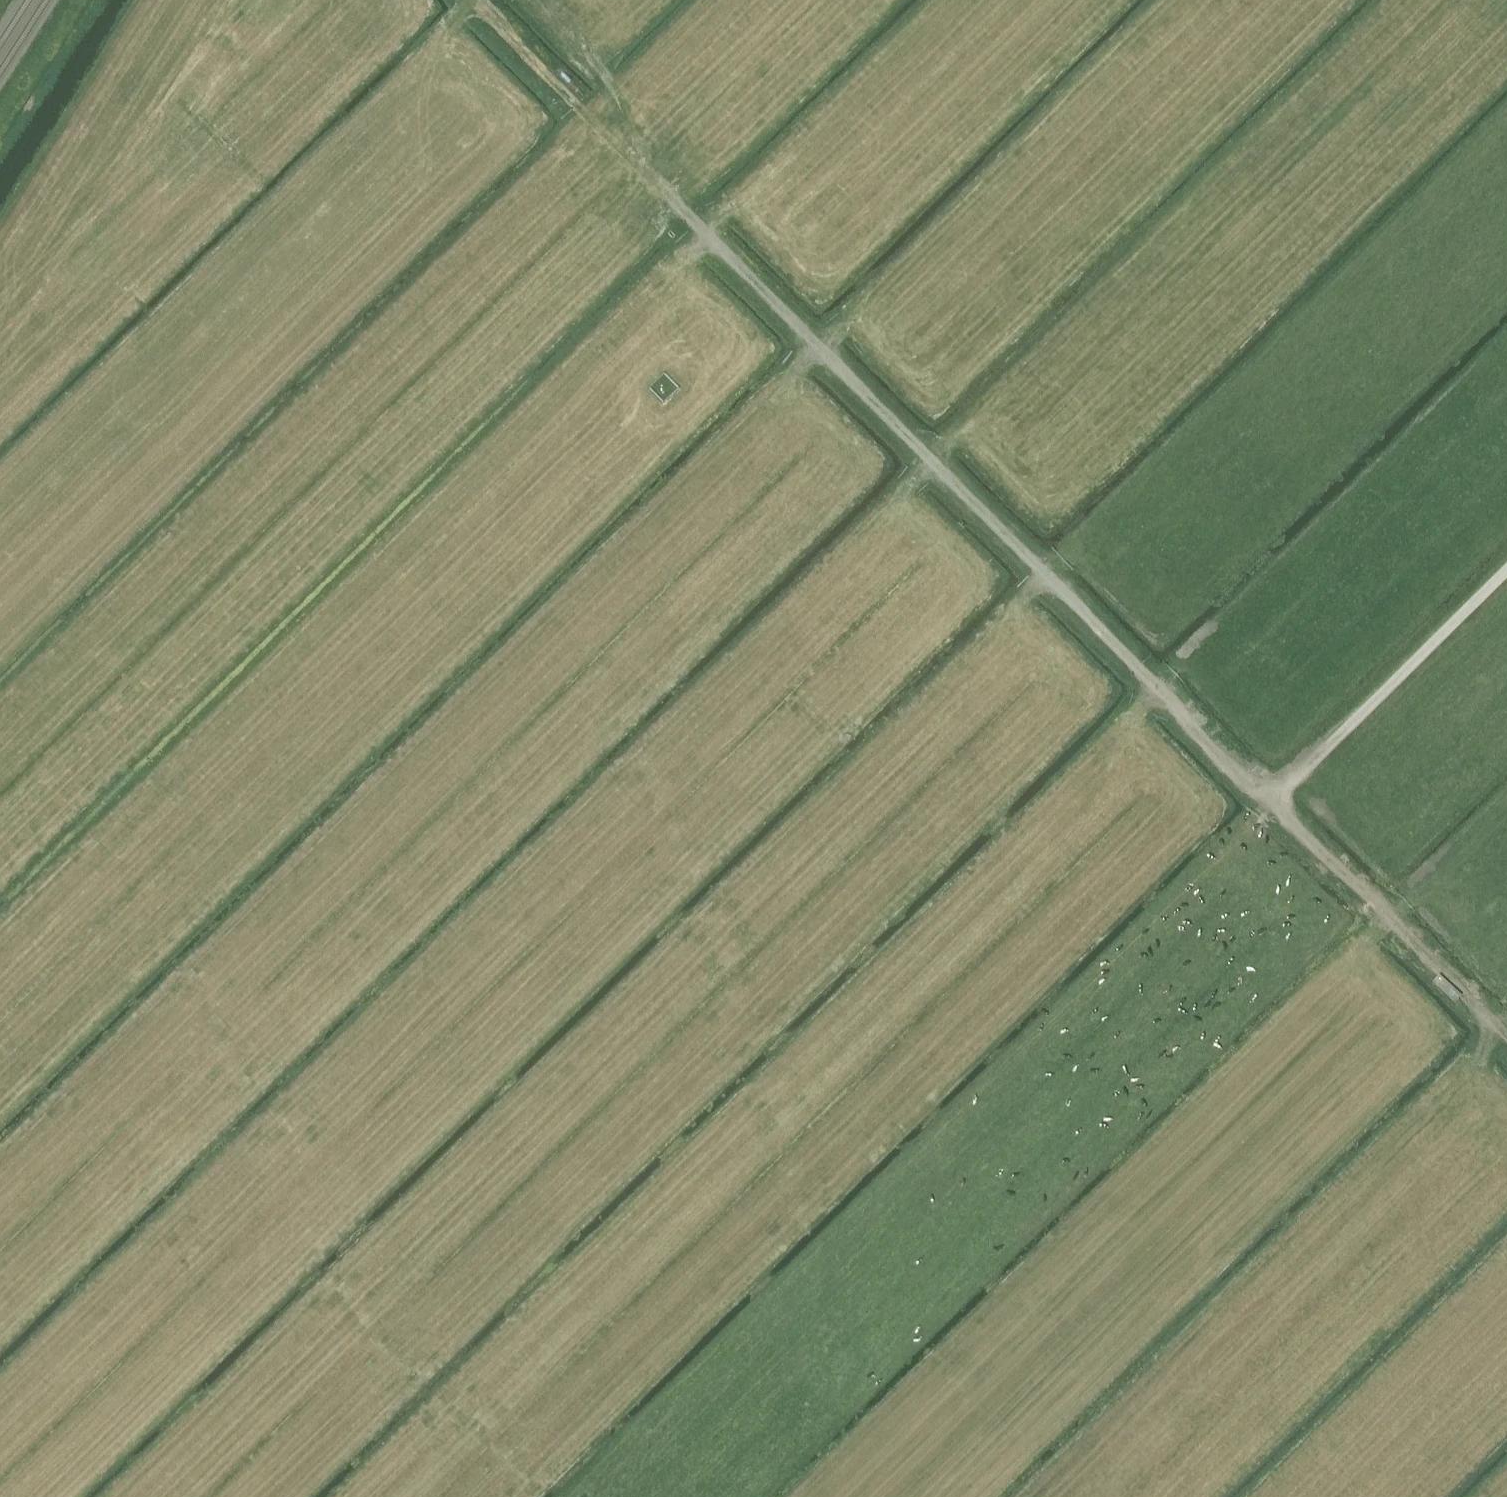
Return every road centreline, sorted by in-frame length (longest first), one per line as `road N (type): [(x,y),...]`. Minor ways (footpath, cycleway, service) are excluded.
road 1 (track): [(1506,1036),(472,0)]
road 2 (track): [(1506,566),(1268,799)]

